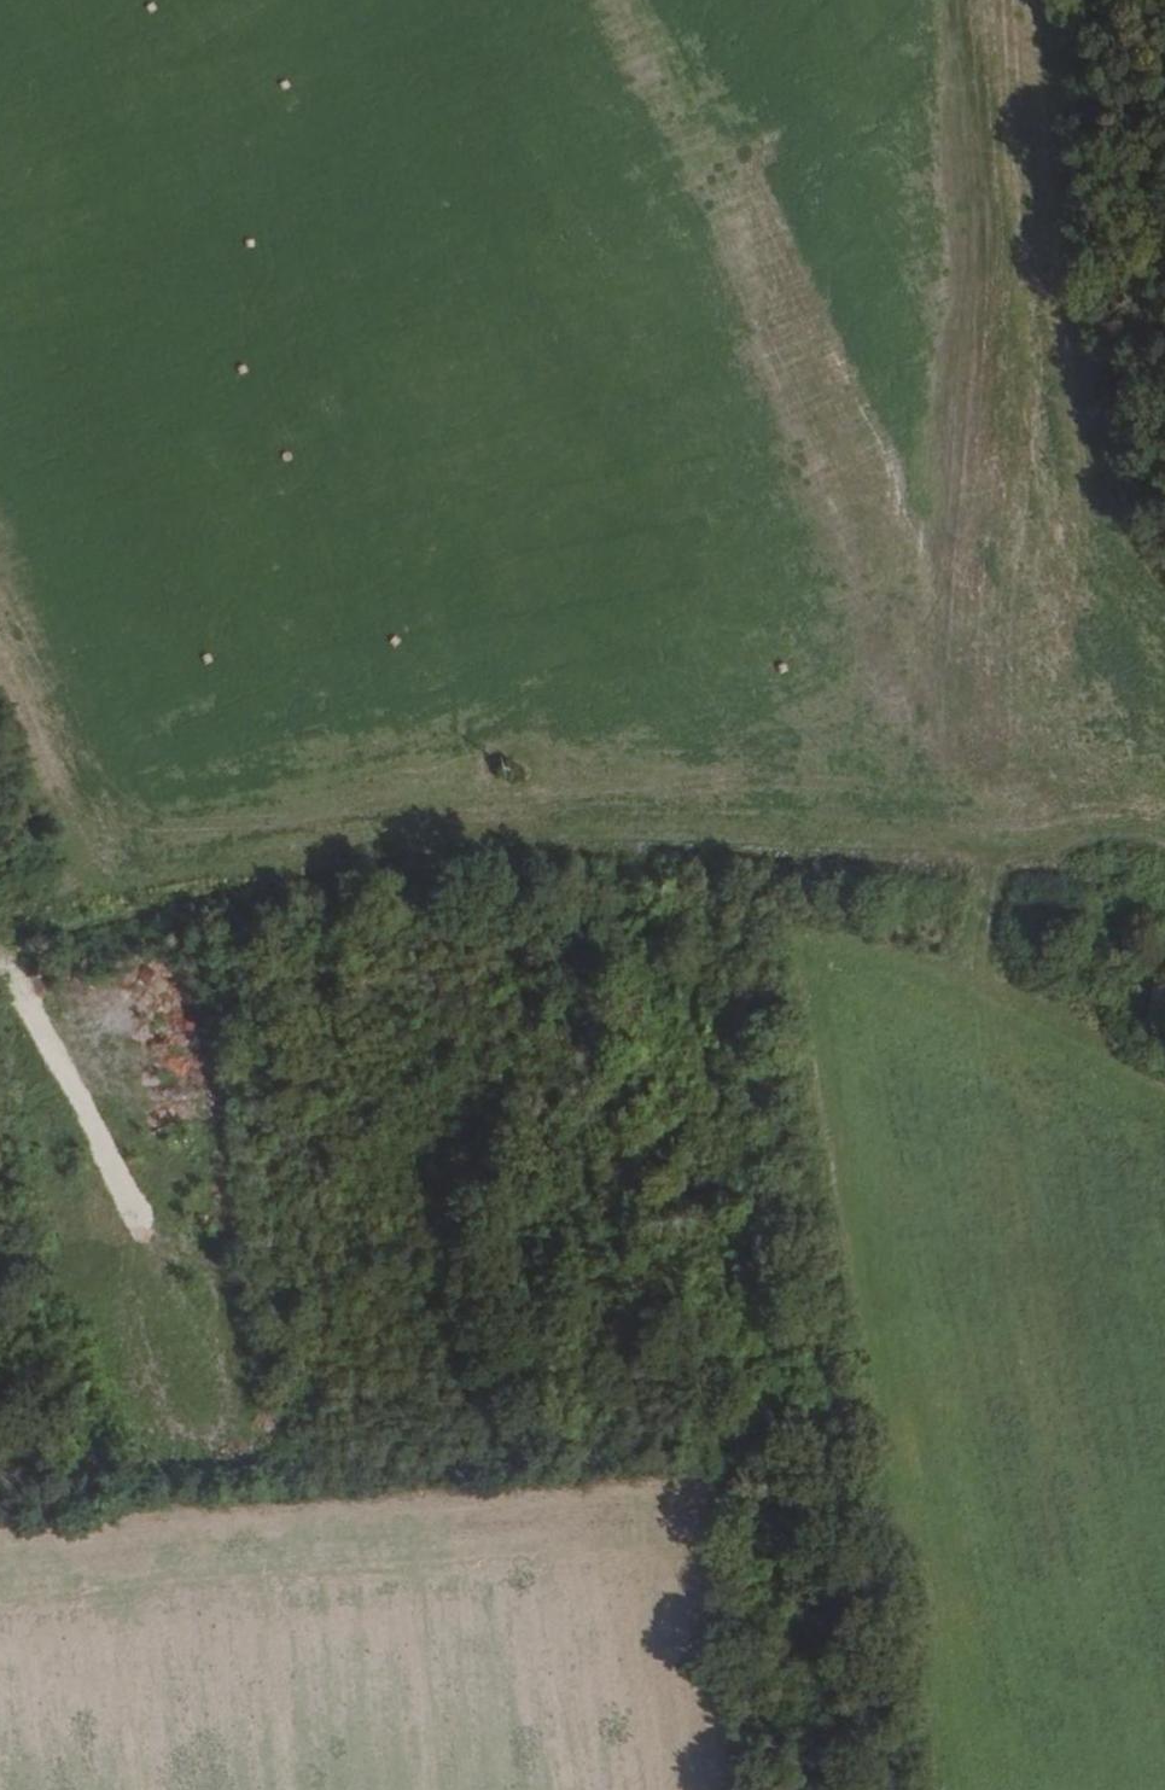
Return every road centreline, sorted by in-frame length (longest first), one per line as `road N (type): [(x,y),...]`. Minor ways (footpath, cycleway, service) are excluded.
road 1 (track): [(0,958),(390,871),(599,851),(1164,886)]

